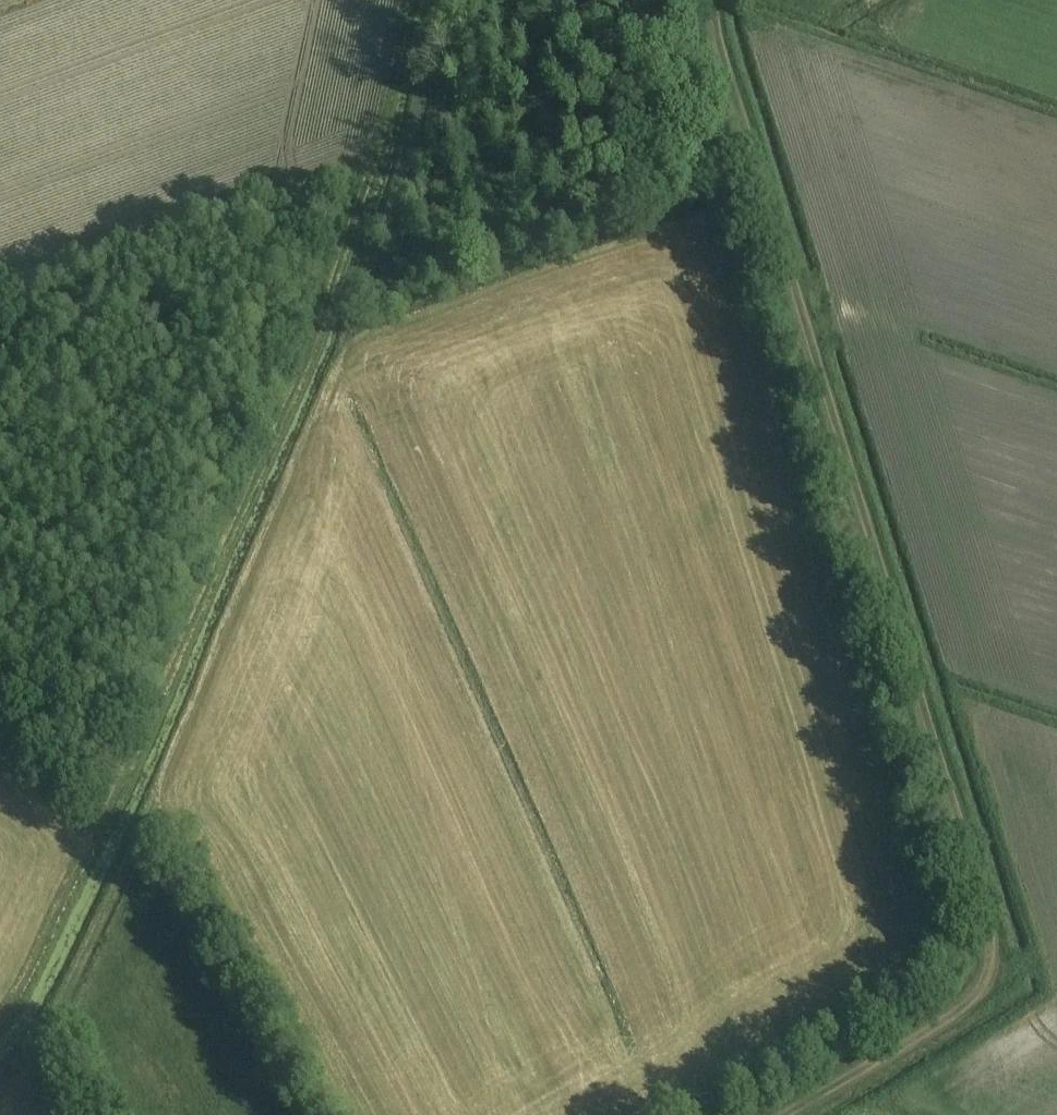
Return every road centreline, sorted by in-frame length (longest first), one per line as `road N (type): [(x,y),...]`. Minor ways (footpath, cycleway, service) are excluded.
road 1 (track): [(778,1114),(962,1006),(988,975),(994,932),(709,0)]

